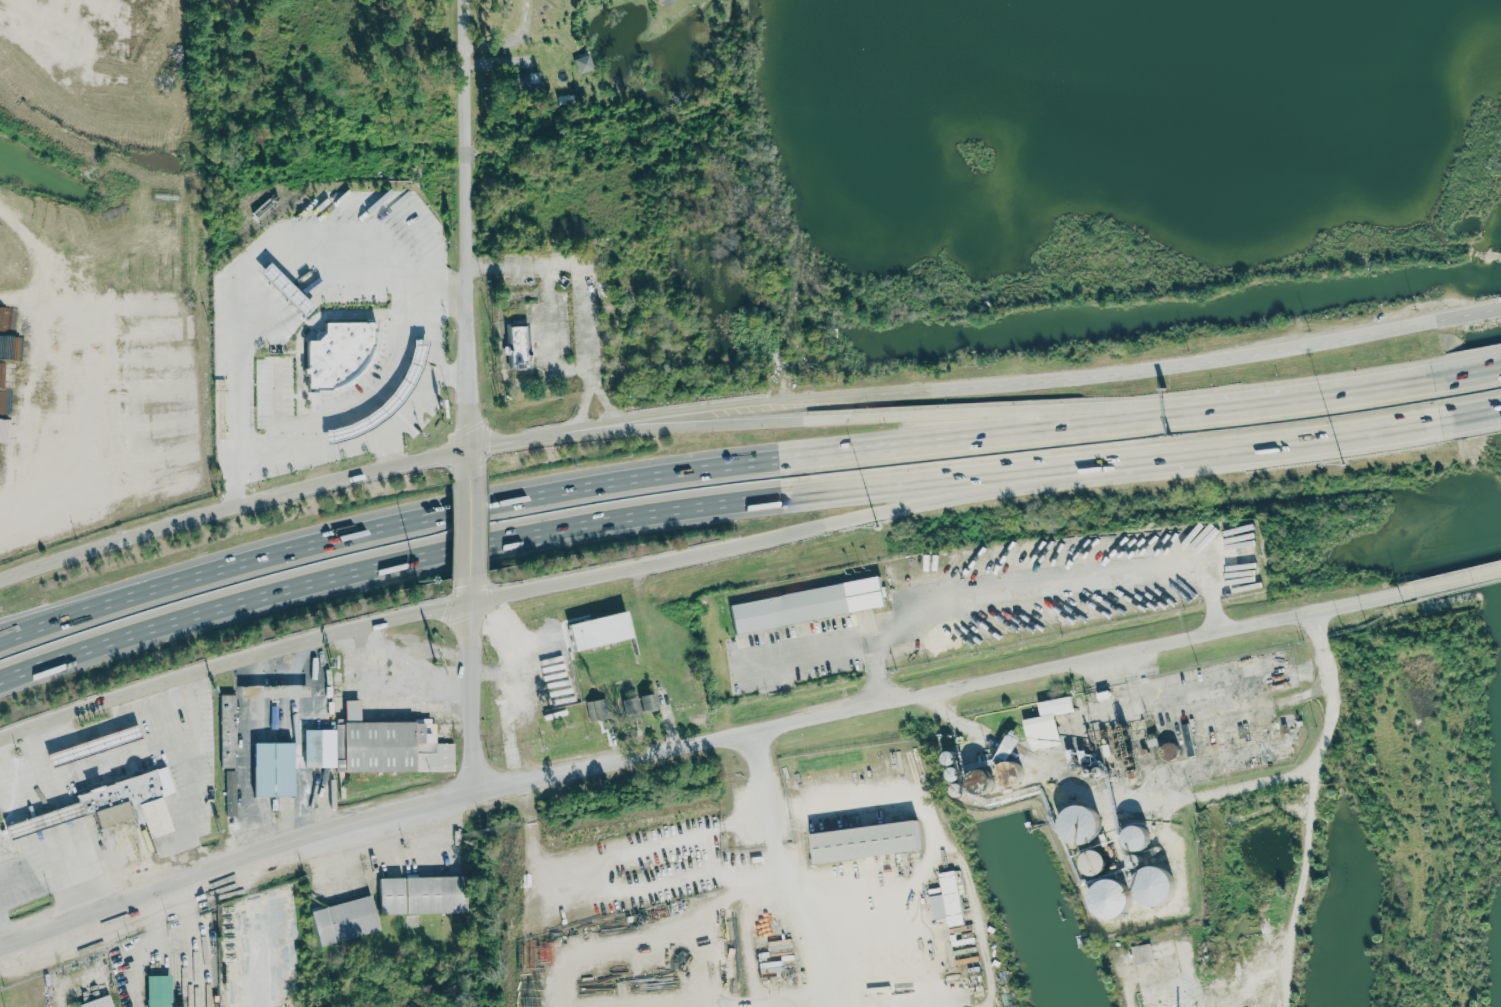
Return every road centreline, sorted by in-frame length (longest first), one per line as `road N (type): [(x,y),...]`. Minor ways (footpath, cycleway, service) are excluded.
road 1 (motorway): [(0,681),(260,599),(672,508),(1451,419)]
road 2 (tertiary): [(0,946),(364,821),(875,701),(1315,615),(1425,583)]
road 3 (motorway): [(1204,411),(642,477),(385,527),(136,597)]
road 4 (secondary): [(1500,311),(1282,352),(1046,382),(653,417)]
road 5 (motorway): [(470,605),(1224,446)]
road 6 (primary): [(653,417),(390,464),(187,521),(0,589)]
road 7 (residential): [(932,695),(969,708),(1047,763),(1082,776),(1215,801),(1262,798),(1303,789),(1330,742),(1339,701),(1315,615)]
road 8 (motorway): [(1204,411),(724,423),(653,417)]
road 9 (primary): [(0,744),(268,653),(470,605)]
road 10 (residential): [(467,450),(465,0)]
road 11 (residential): [(1432,1006),(1391,825),(1339,701)]
road 12 (motorway): [(1445,379),(1204,411)]
road 13 (tertiary): [(473,795),(469,579)]
road 14 (residential): [(1224,1006),(1212,886),(1215,801)]
road 15 (motorway): [(136,597),(0,647)]
road 16 (motorway): [(136,597),(0,630)]

